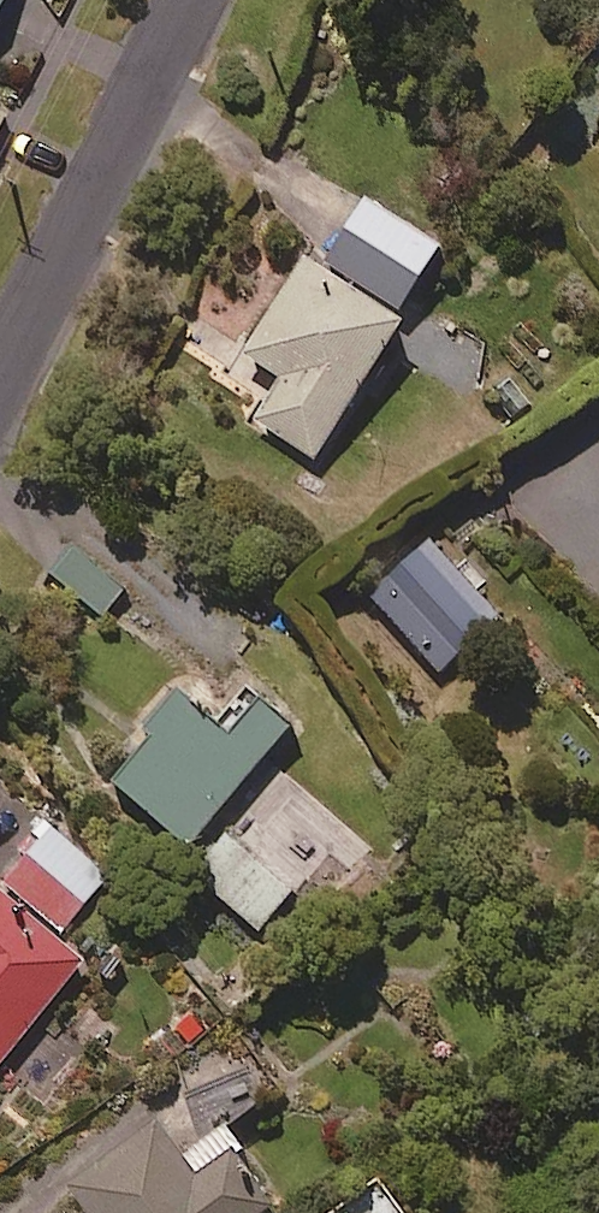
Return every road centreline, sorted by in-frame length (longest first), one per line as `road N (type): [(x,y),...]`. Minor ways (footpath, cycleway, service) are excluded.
road 1 (residential): [(190,0),(0,382)]

